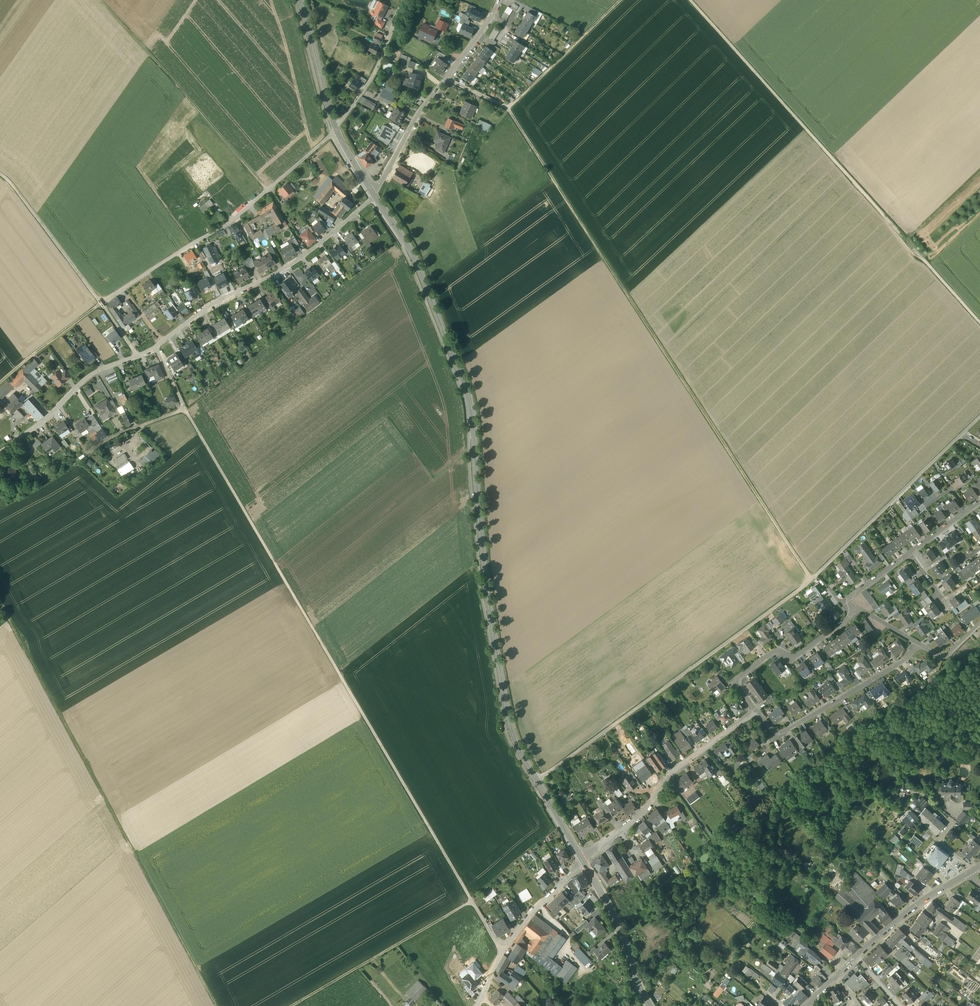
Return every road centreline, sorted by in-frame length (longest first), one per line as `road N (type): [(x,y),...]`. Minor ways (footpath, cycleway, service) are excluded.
road 1 (secondary): [(583,861),(510,725),(467,393),(416,262),(373,193)]
road 2 (track): [(181,407),(472,902)]
road 3 (track): [(811,580),(508,107)]
road 4 (track): [(0,599),(217,1005)]
road 5 (track): [(693,0),(979,321)]
road 6 (residential): [(336,132),(227,224),(102,303),(139,356)]
road 7 (track): [(811,580),(537,781)]
road 8 (track): [(0,384),(102,303),(0,173)]
road 9 (residential): [(373,193),(308,253),(189,318),(156,348)]
road 10 (track): [(99,0),(268,190)]
road 11 (track): [(979,417),(811,580)]
road 12 (residential): [(756,711),(667,777),(641,816),(583,861)]
road 13 (residential): [(499,0),(373,193)]
road 14 (track): [(472,902),(300,1005)]
road 15 (residential): [(916,642),(899,665),(782,733),(756,711)]
road 16 (residential): [(756,711),(738,677),(774,651),(791,659),(861,609)]
road 17 (residential): [(583,861),(502,952),(477,1005)]
road 18 (residential): [(139,356),(102,369),(0,453)]
road 19 (secondary): [(649,1005),(583,861)]
road 20 (track): [(623,0),(508,107)]
road 21 (residential): [(404,0),(380,63),(336,132)]
road 22 (tertiary): [(968,873),(857,957)]
road 23 (secondary): [(336,132),(301,0)]

